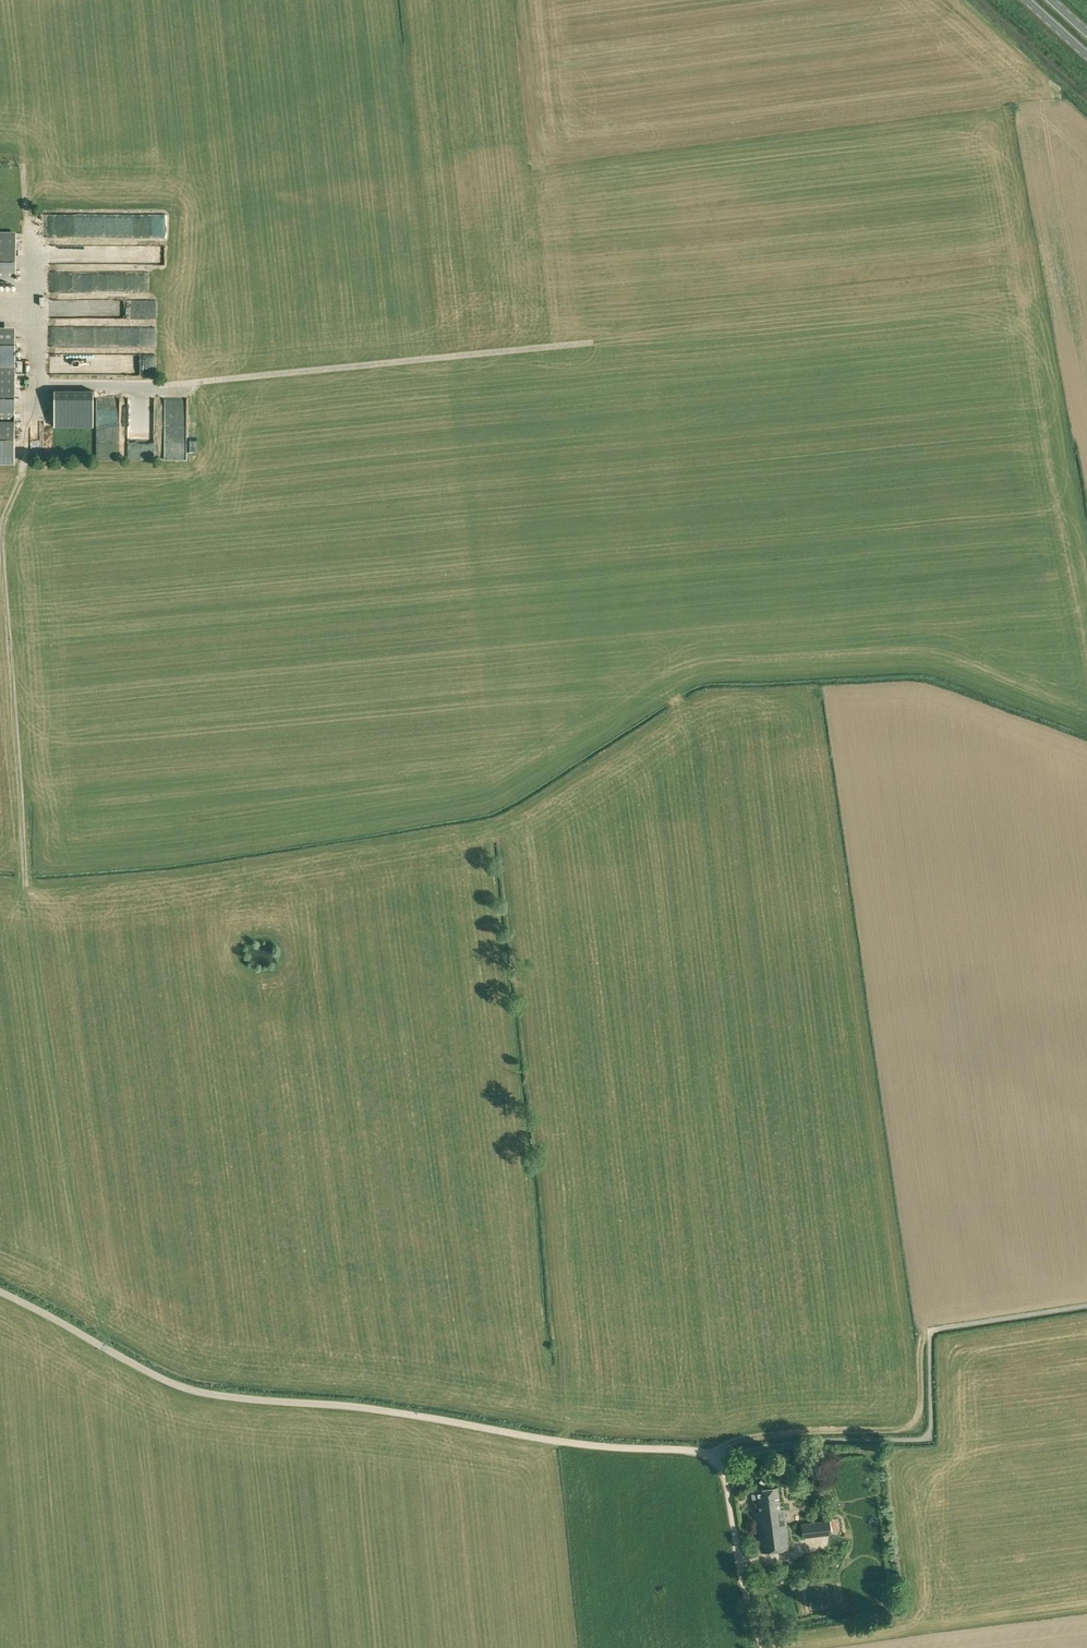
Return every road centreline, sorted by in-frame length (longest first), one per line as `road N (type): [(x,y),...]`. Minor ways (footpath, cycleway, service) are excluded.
road 1 (unclassified): [(763,1647),(726,1482),(707,1455),(208,1395),(142,1370),(0,1292)]

